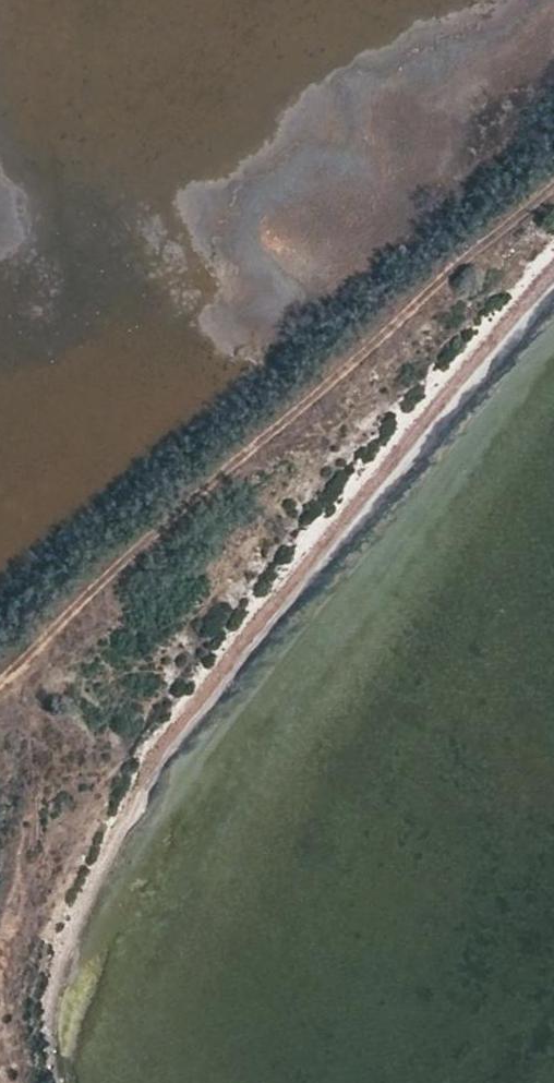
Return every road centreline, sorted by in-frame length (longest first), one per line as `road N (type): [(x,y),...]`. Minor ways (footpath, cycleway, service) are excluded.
road 1 (track): [(553,185),(0,680)]

